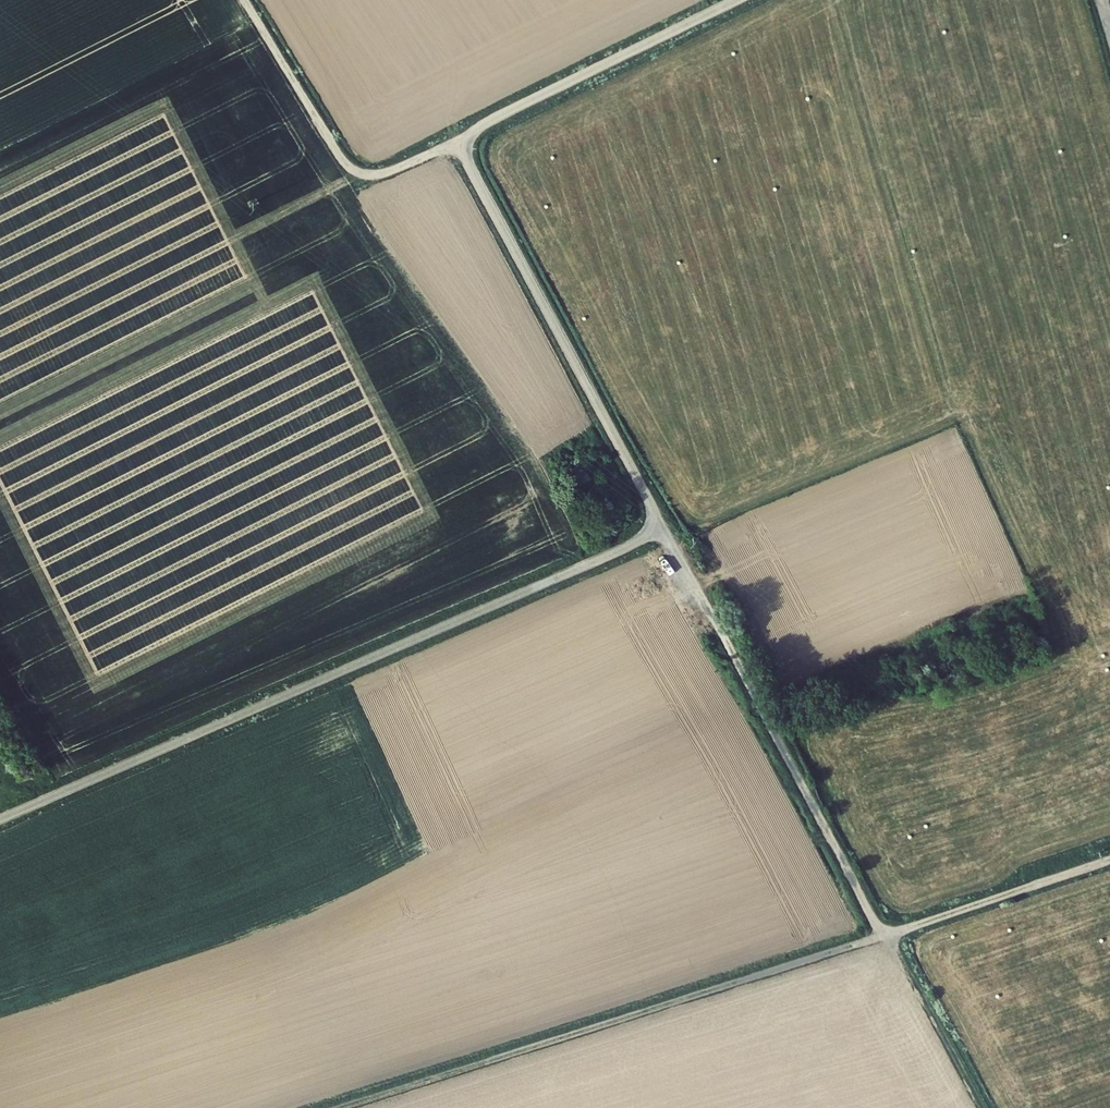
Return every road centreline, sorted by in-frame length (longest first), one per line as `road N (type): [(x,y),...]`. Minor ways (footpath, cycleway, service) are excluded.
road 1 (unclassified): [(459,143),(648,497),(651,530),(628,547),(0,819)]
road 2 (track): [(1109,860),(341,1107)]
road 3 (track): [(981,1107),(670,538),(654,523)]
road 4 (unclassified): [(246,0),(356,171),(390,172),(459,143)]
road 5 (unclassified): [(735,0),(459,143)]

